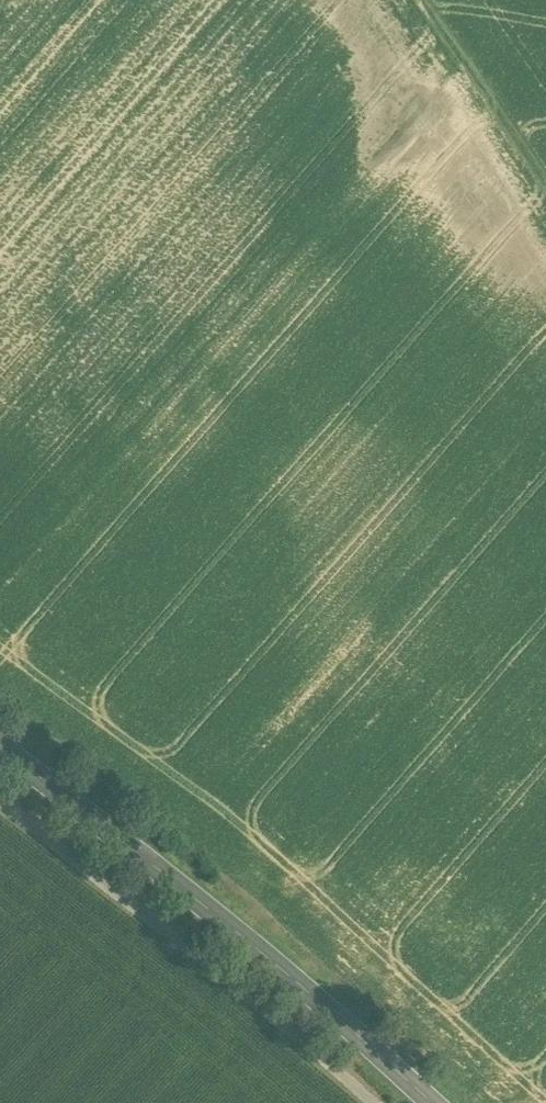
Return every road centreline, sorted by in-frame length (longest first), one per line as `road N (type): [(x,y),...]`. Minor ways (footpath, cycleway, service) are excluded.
road 1 (secondary): [(0,756),(251,949),(426,1102)]
road 2 (track): [(419,0),(545,187)]

